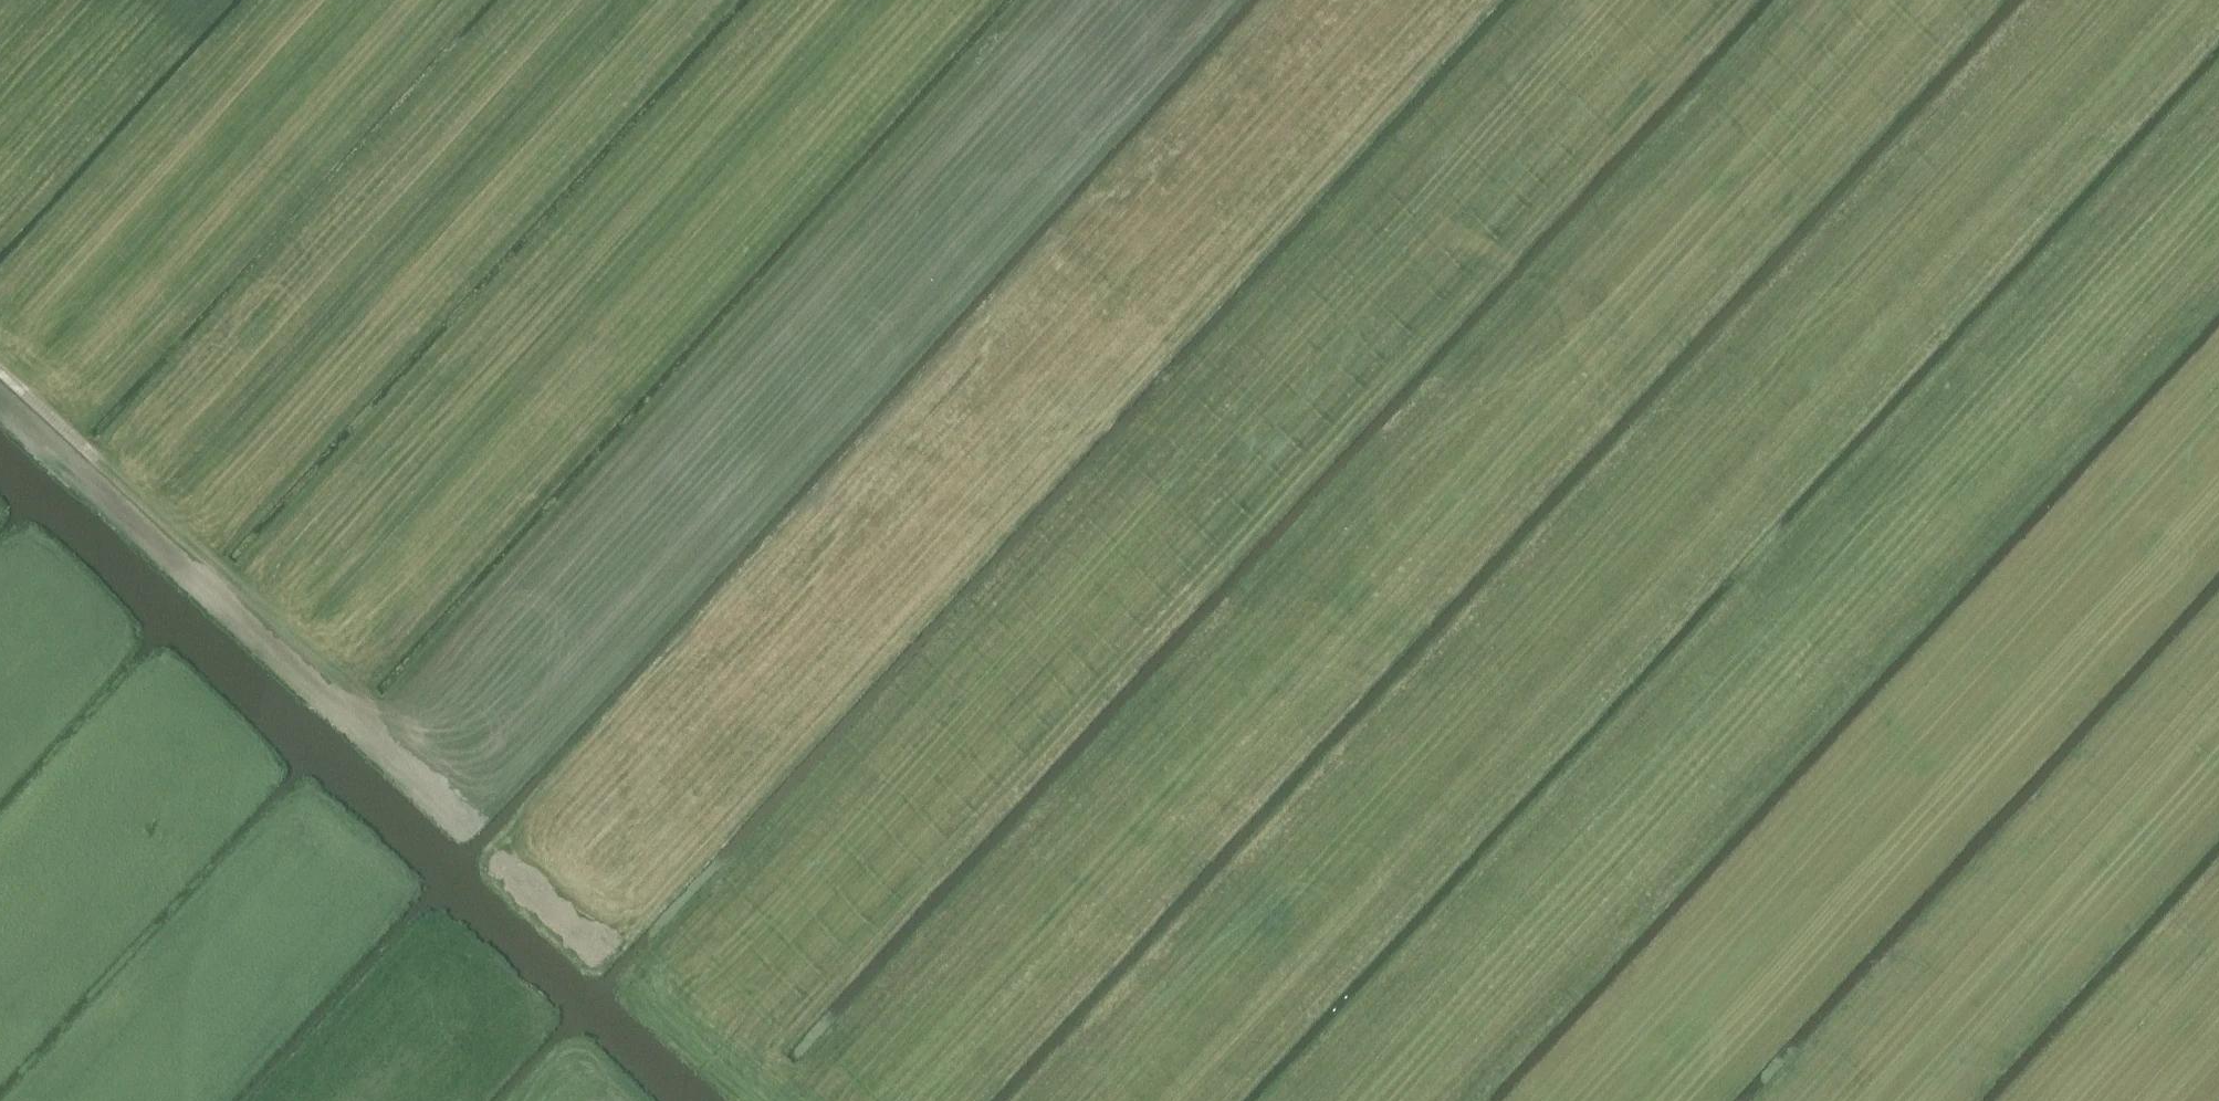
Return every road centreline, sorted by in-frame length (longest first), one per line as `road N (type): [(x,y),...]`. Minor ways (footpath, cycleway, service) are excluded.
road 1 (track): [(483,687),(419,754),(0,367)]
road 2 (track): [(10,376),(154,225)]

